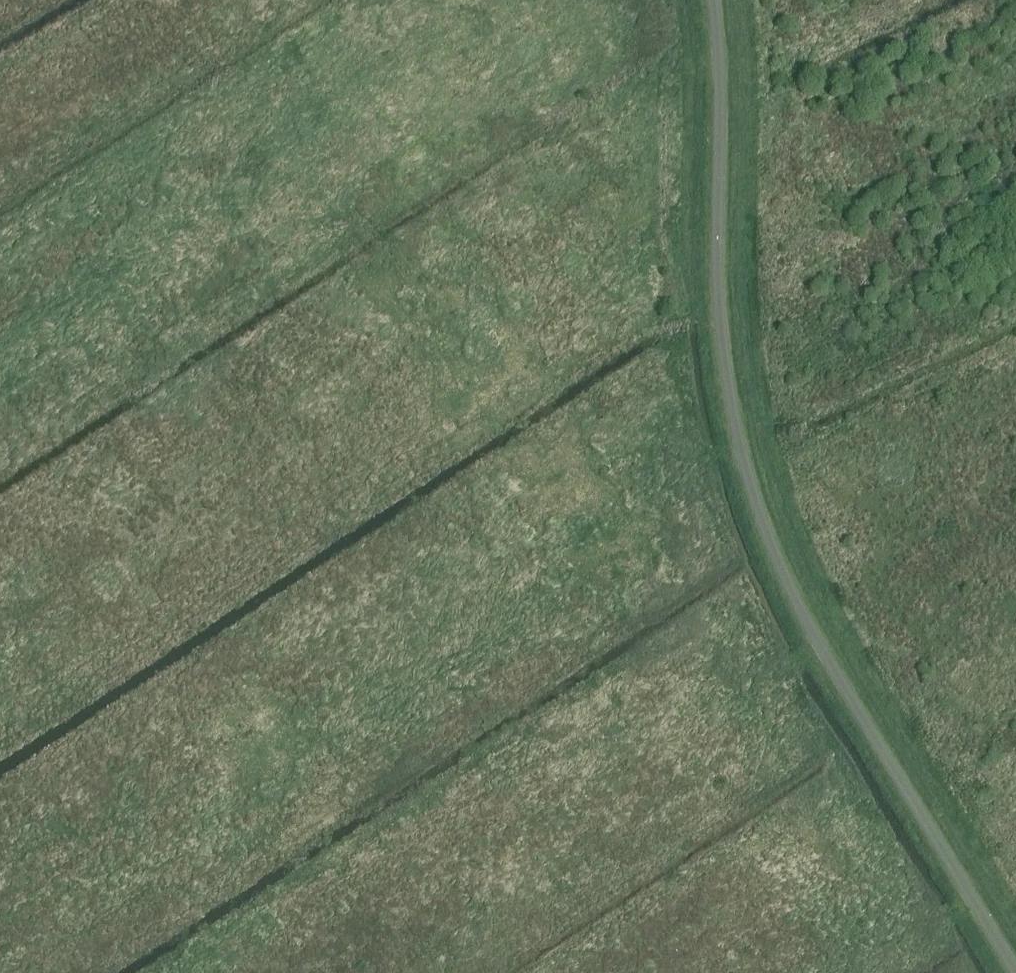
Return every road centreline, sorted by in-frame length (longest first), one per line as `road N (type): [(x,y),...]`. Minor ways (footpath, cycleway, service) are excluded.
road 1 (unclassified): [(1015,972),(799,610),(743,468),(720,317),(720,55),(711,0)]

